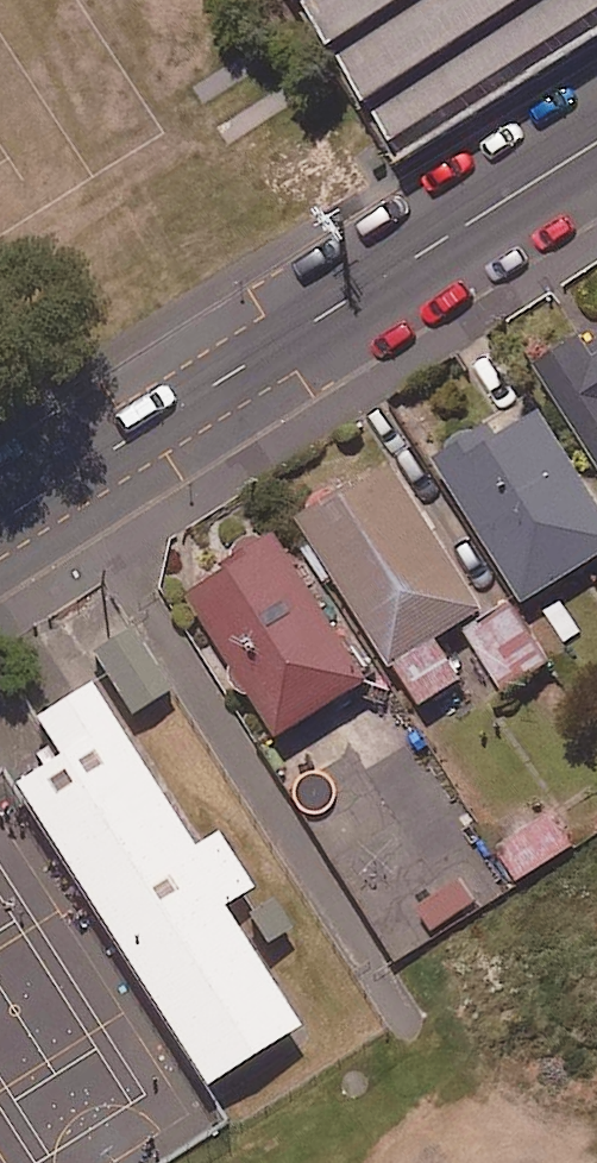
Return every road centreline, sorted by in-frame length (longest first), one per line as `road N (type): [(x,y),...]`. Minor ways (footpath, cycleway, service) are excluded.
road 1 (tertiary): [(596,142),(0,522)]

